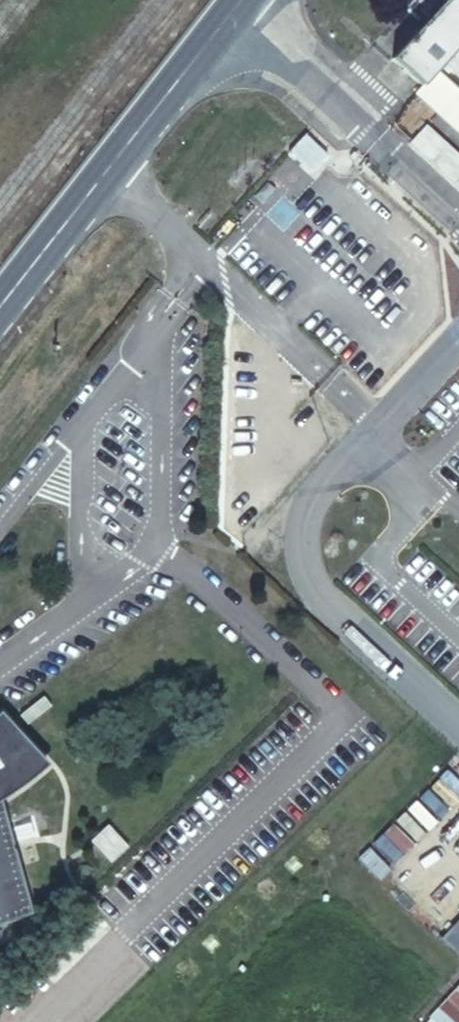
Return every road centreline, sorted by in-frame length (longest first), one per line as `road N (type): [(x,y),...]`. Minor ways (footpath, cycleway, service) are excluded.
road 1 (unclassified): [(0,307),(241,0)]

